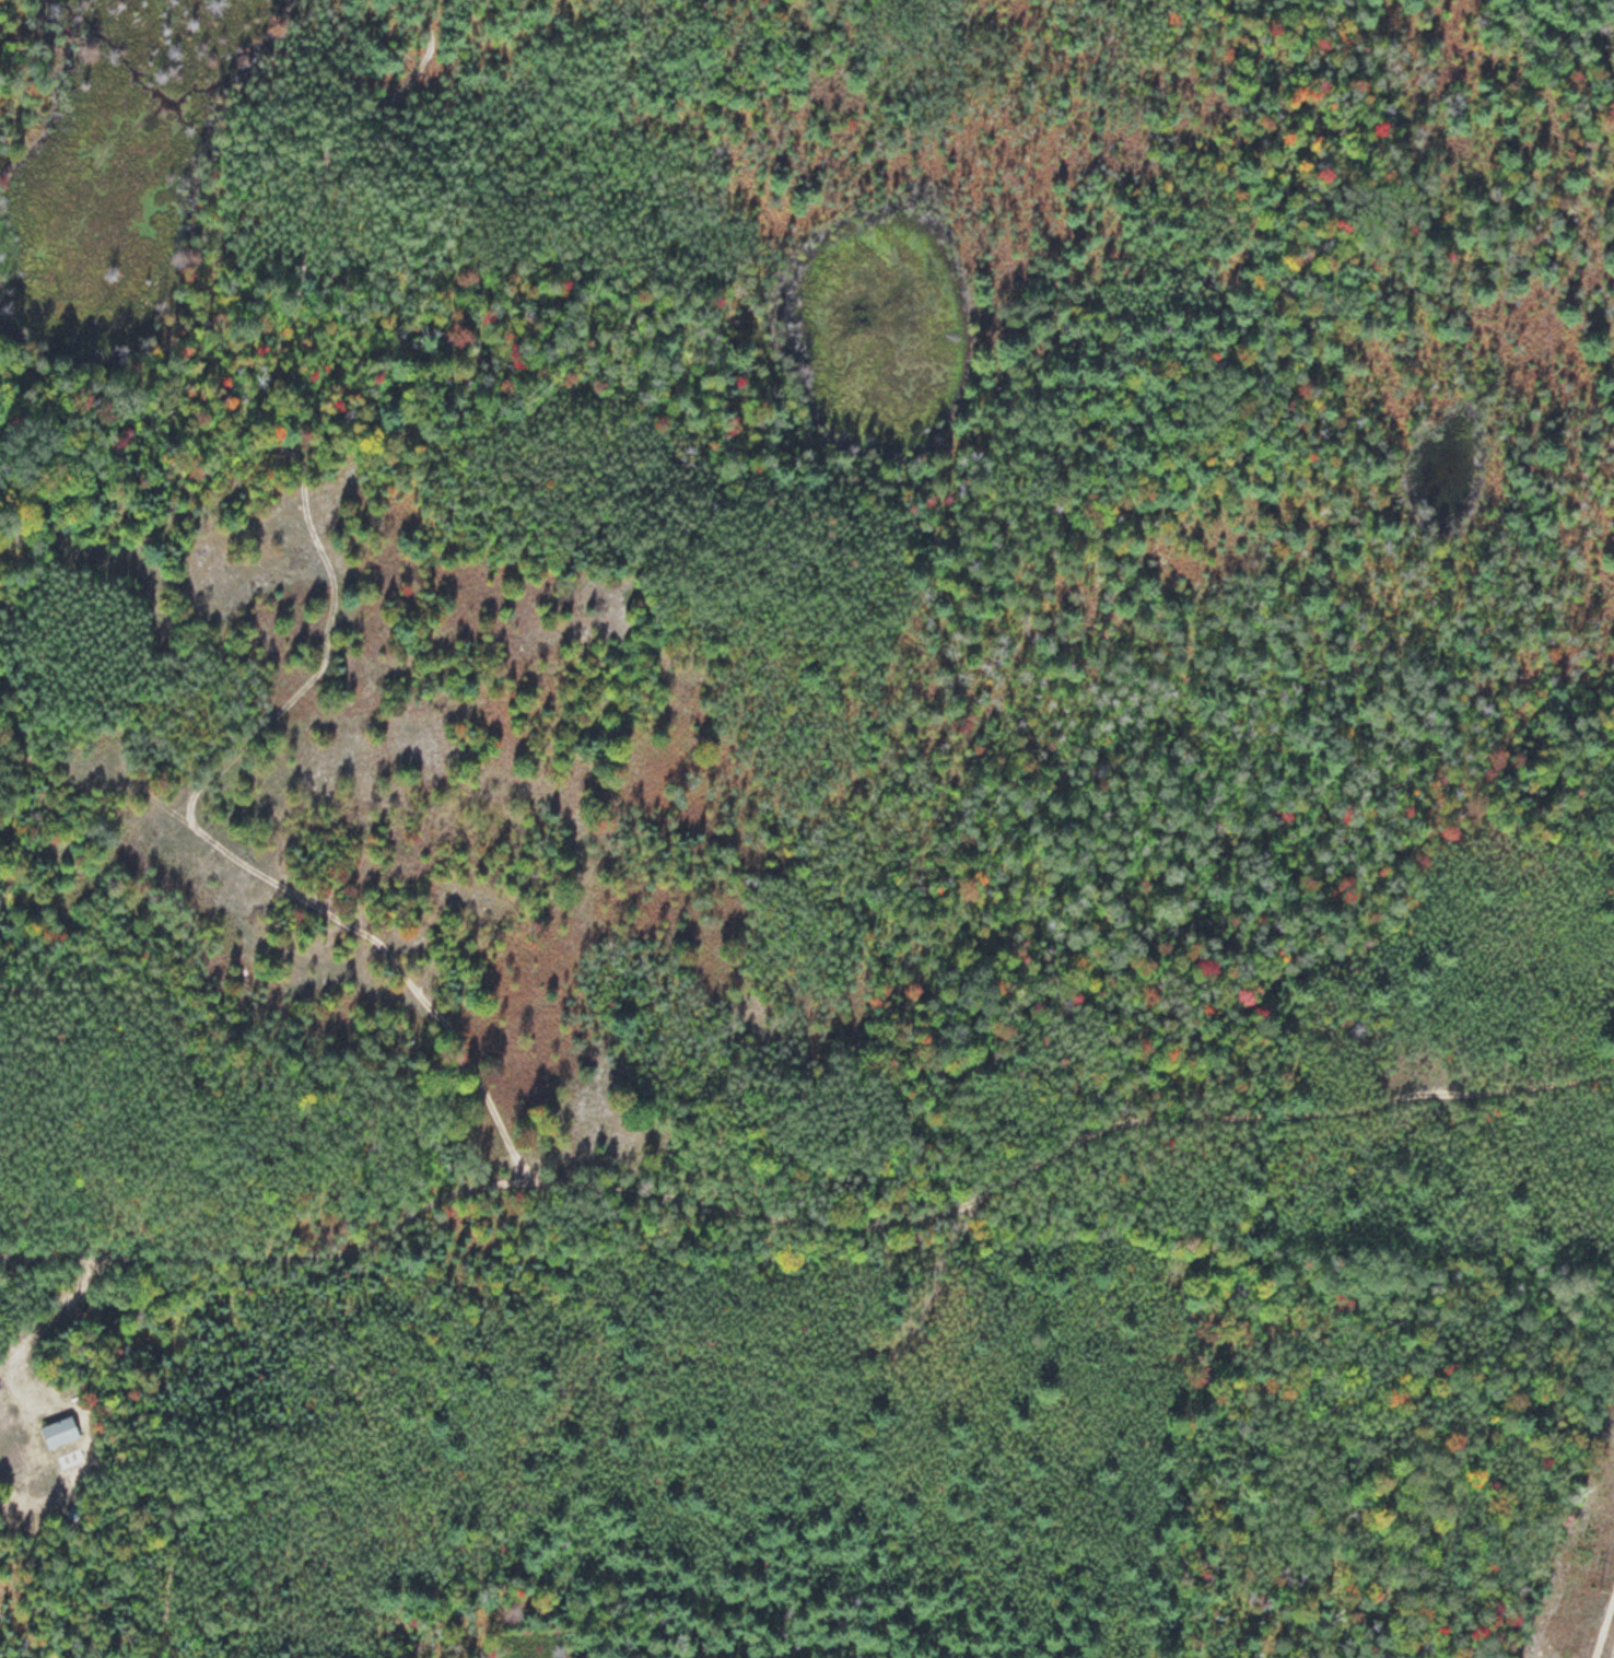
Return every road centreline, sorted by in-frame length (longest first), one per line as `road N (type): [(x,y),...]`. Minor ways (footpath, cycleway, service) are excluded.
road 1 (track): [(1613,1072),(1545,1085),(1418,1091),(1346,1111),(1135,1120),(1091,1132),(971,1202),(864,1226),(535,1181),(460,1189),(342,1253),(0,1253)]
road 2 (track): [(137,790),(372,938),(448,1032),(535,1181)]

